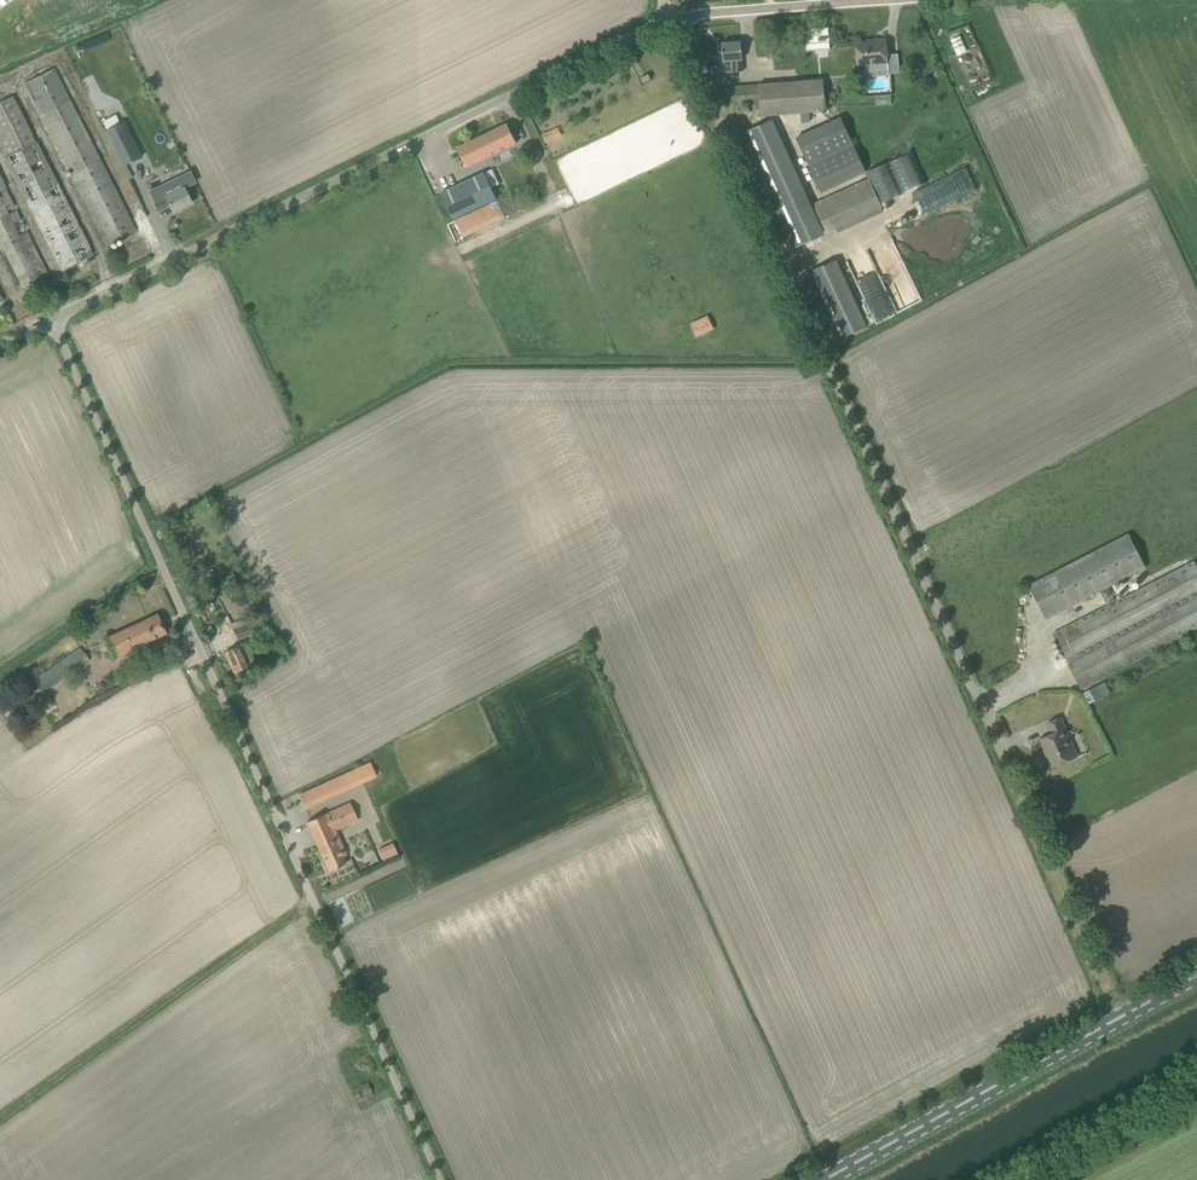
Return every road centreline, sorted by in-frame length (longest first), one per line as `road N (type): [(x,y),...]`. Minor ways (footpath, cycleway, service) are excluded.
road 1 (unclassified): [(440,1179),(52,321)]
road 2 (unclassified): [(1006,763),(673,17)]
road 3 (unclassified): [(52,321),(673,17)]
road 4 (primary): [(827,1179),(1196,977)]
road 5 (unclassified): [(673,17),(886,0)]
road 6 (track): [(1196,1082),(1017,1179)]

